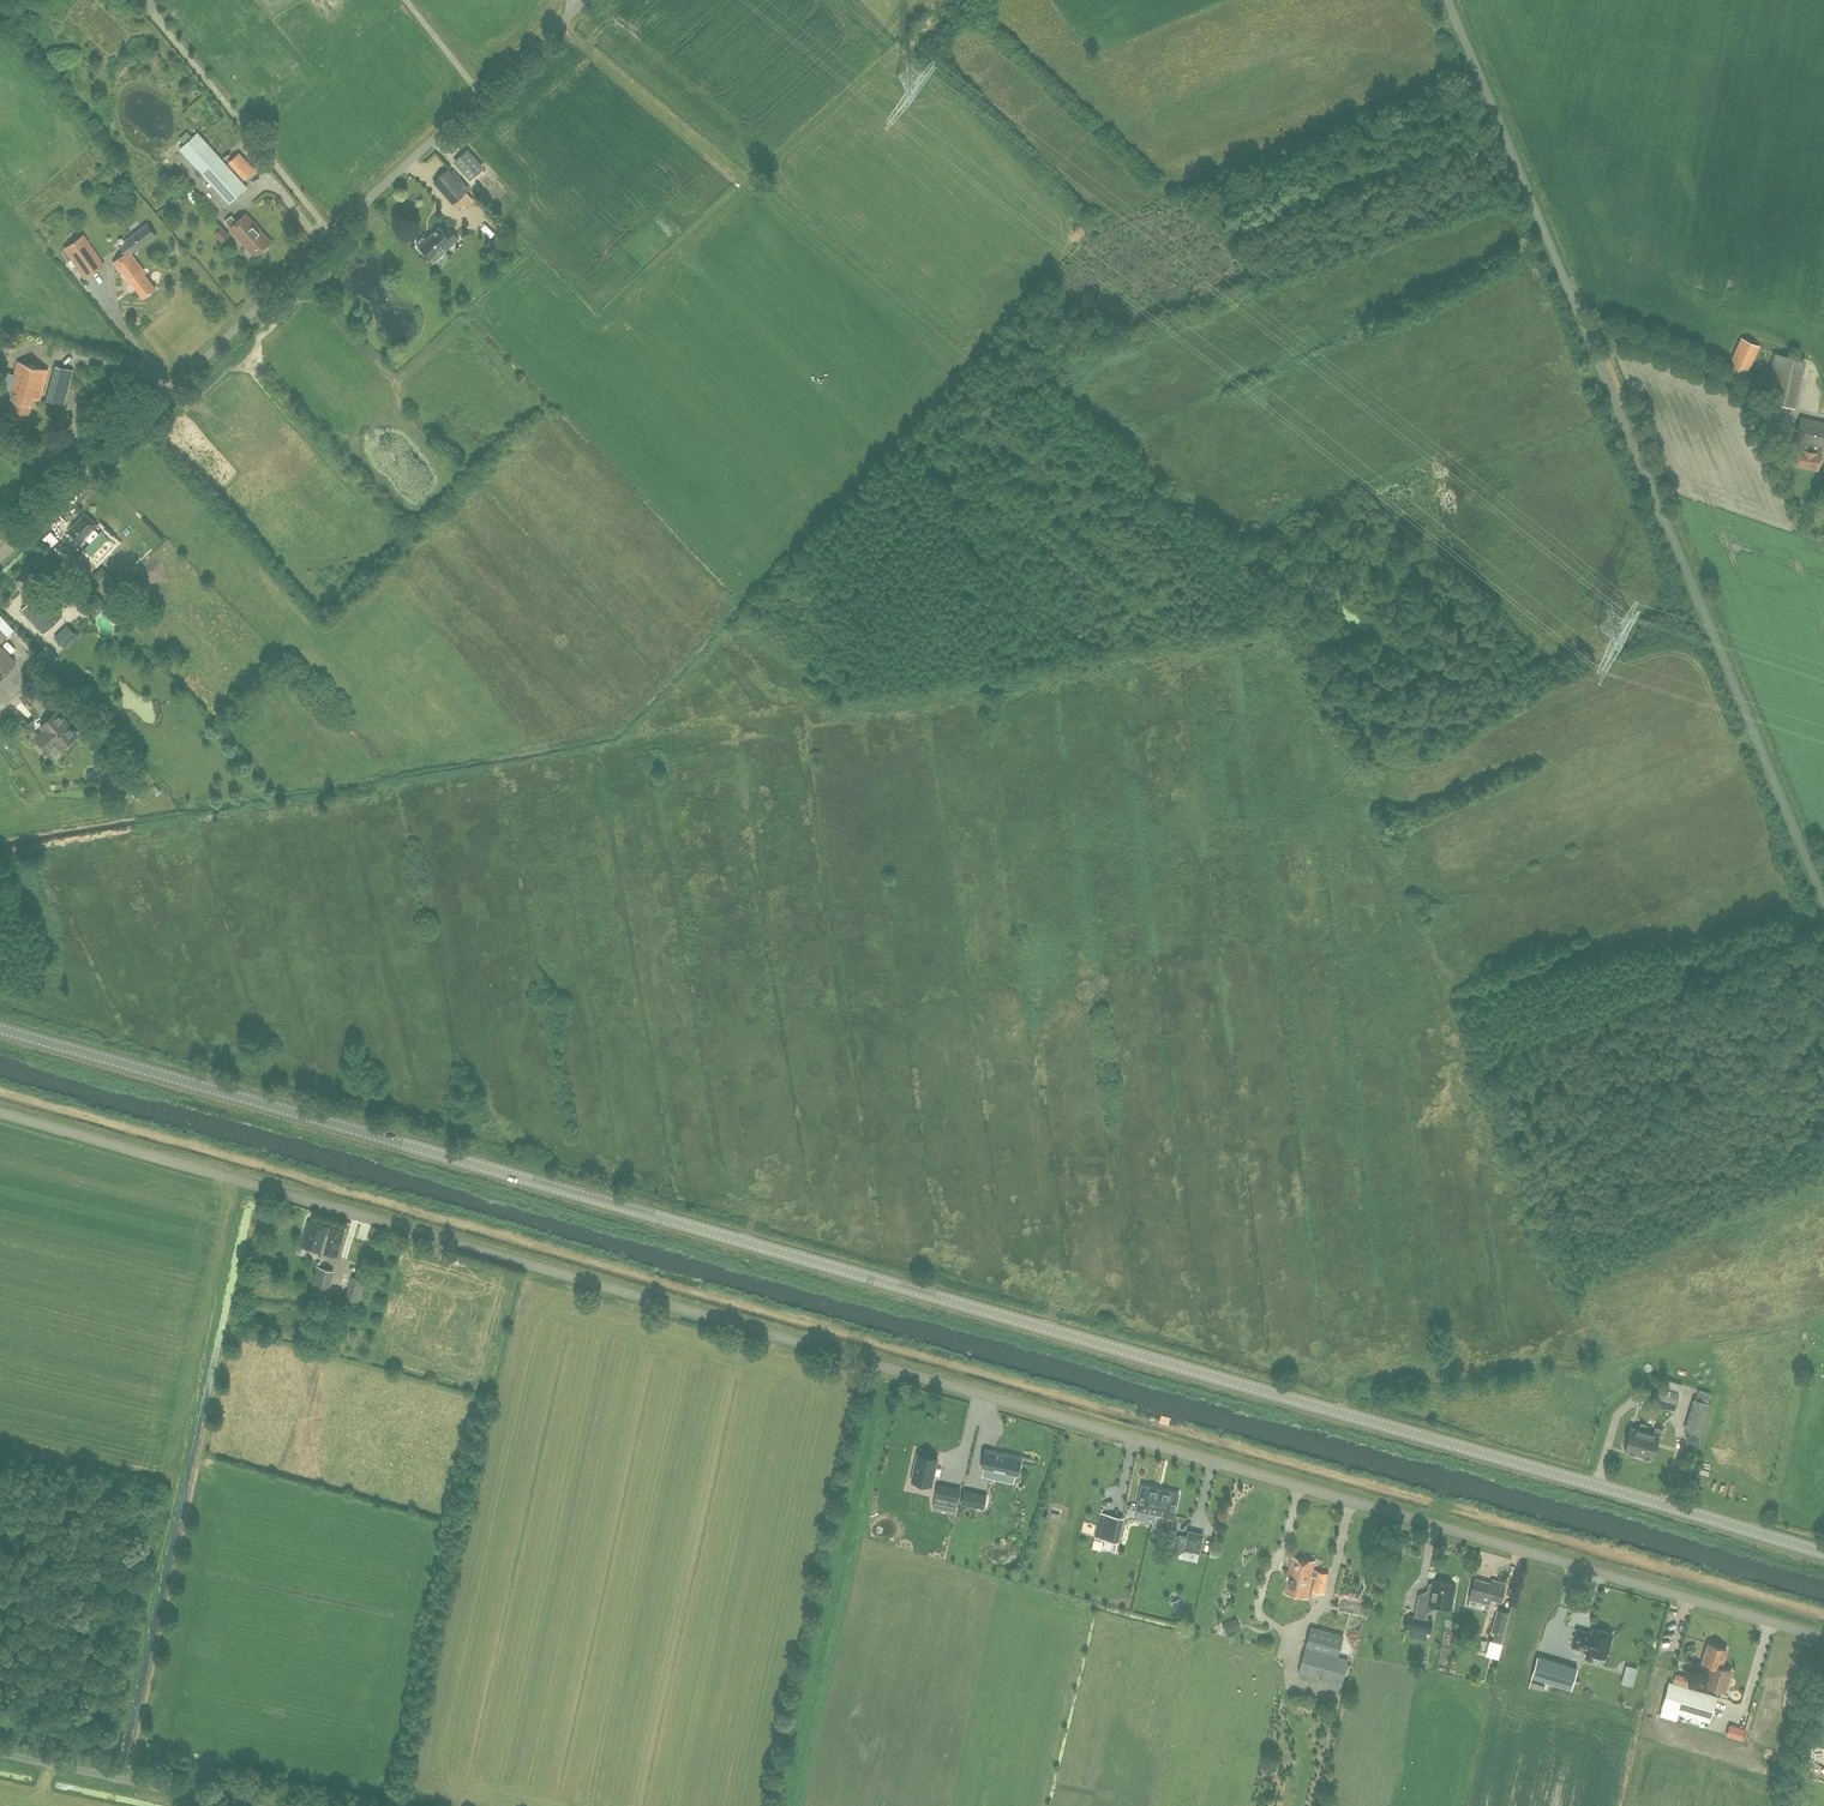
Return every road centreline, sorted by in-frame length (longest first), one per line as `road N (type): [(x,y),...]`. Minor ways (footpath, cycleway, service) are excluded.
road 1 (tertiary): [(1823,1553),(0,1029)]
road 2 (unclassified): [(1823,1637),(0,1113)]
road 3 (unclassified): [(1823,900),(1447,0)]
road 4 (unclassified): [(0,558),(416,154),(586,0)]
road 5 (unclassified): [(243,1805),(0,1754)]

